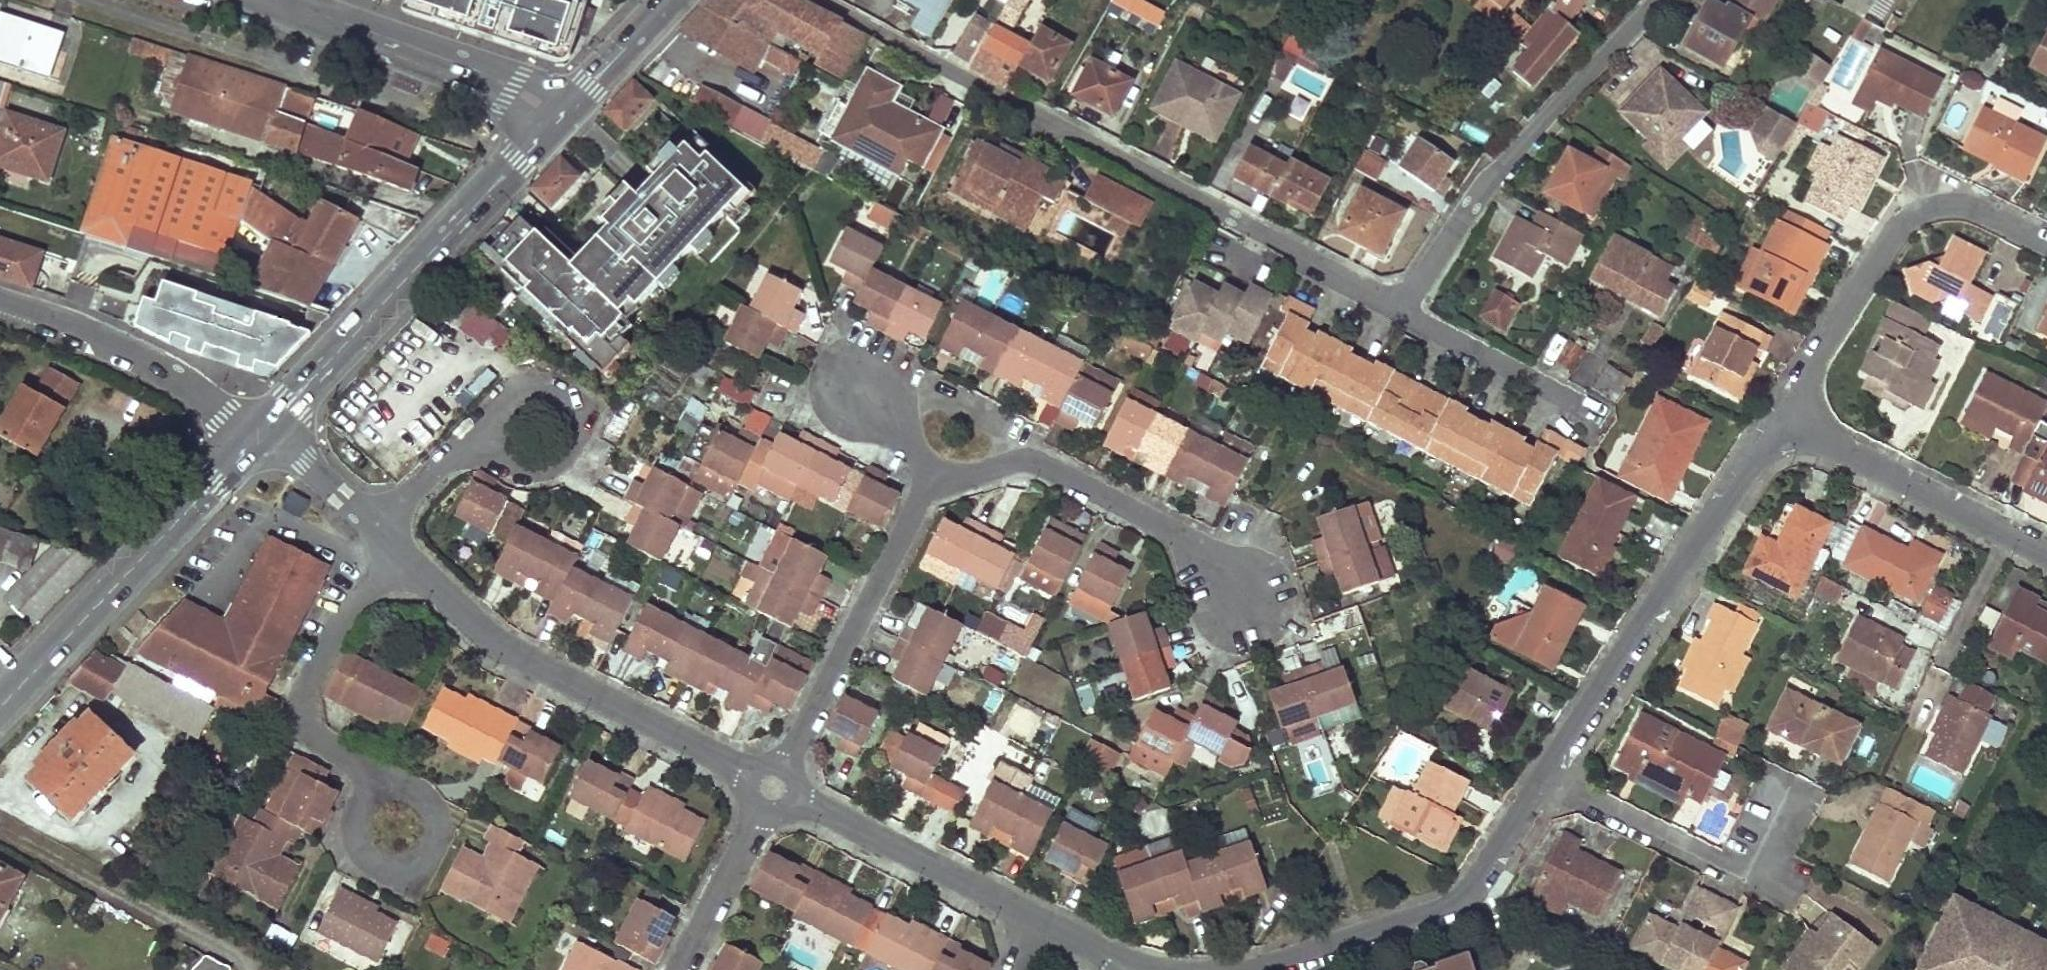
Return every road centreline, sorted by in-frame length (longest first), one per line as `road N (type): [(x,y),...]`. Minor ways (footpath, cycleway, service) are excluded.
road 1 (residential): [(821,0),(1400,308)]
road 2 (secondary): [(259,433),(558,118)]
road 3 (residential): [(407,561),(519,656),(772,787)]
road 4 (residential): [(1787,415),(1548,774)]
road 5 (residential): [(1400,308),(1484,187),(1656,0)]
road 6 (residential): [(1787,415),(1899,227),(1922,210),(1972,209),(2046,247)]
road 7 (secondary): [(0,709),(259,433)]
road 8 (residential): [(1548,774),(1479,884),(1449,914),(1251,969)]
road 9 (residential): [(928,480),(1037,461),(1179,536),(1241,601)]
road 10 (residential): [(772,787),(928,480)]
road 11 (tertiary): [(558,118),(514,85),(280,0)]
road 12 (residential): [(772,787),(1042,920)]
road 13 (residential): [(407,561),(350,602),(302,690),(300,723),(319,746),(377,775)]
road 14 (residential): [(0,305),(147,362),(259,433)]
road 15 (residential): [(2046,544),(1787,415)]
road 16 (residential): [(1548,774),(1711,859),(1750,862),(1779,806)]
road 17 (residential): [(1400,308),(1602,417)]
road 18 (residential): [(377,775),(419,796),(433,824),(429,852),(408,871),(377,872),(354,852),(353,822)]
road 19 (residential): [(475,433),(514,391),(540,388),(570,411),(575,431),(554,462),(517,468)]
road 20 (residential): [(772,787),(681,969)]
road 21 (secondary): [(558,118),(671,0)]
road 22 (residential): [(259,433),(303,460),(375,528)]
road 23 (residential): [(375,528),(475,433)]

